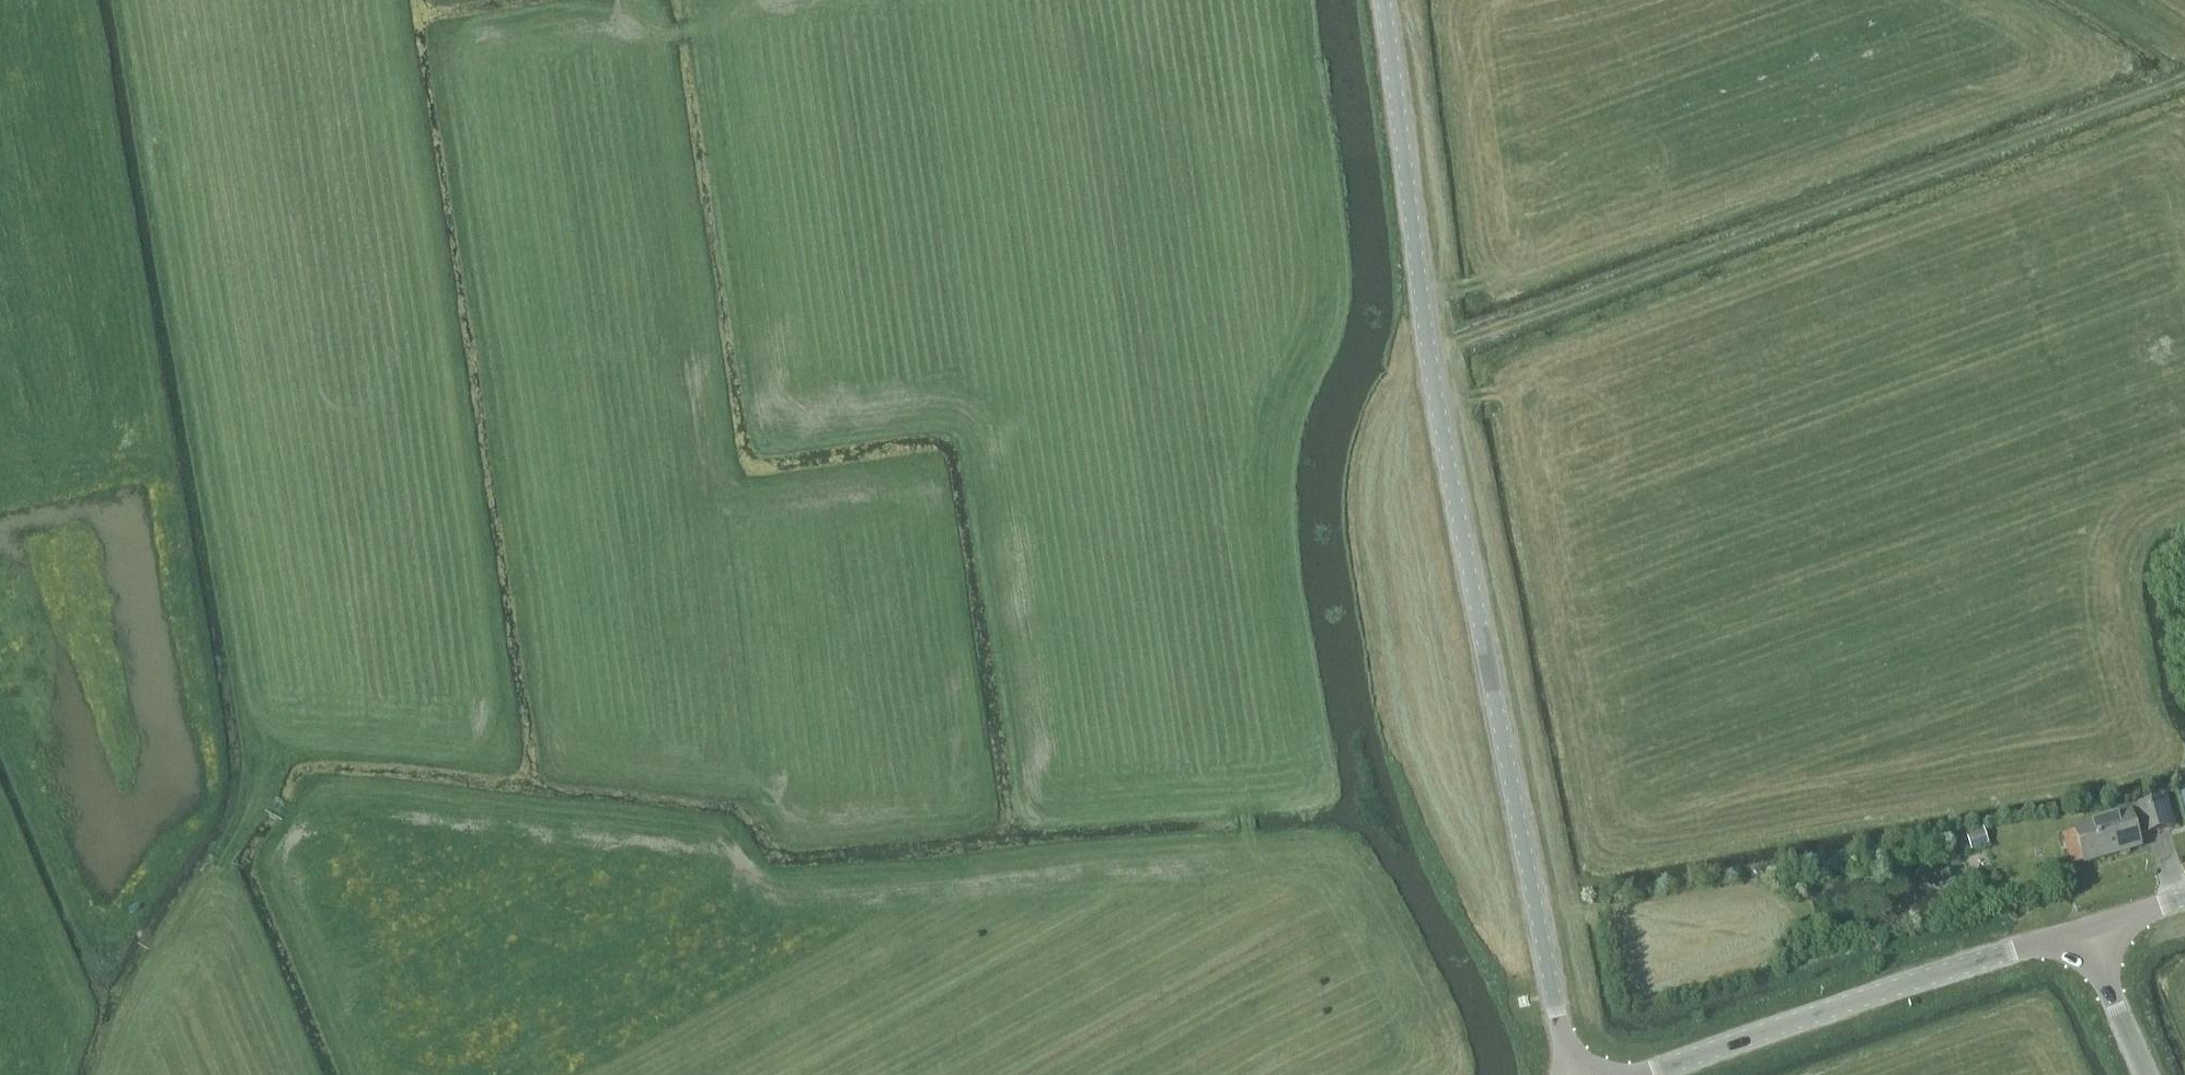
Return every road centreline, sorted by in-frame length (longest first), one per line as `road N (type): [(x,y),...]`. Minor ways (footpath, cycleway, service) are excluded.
road 1 (tertiary): [(1573,1074),(1441,428),(1381,0)]
road 2 (tertiary): [(2083,934),(1634,1074)]
road 3 (tertiary): [(2147,1074),(2083,934)]

